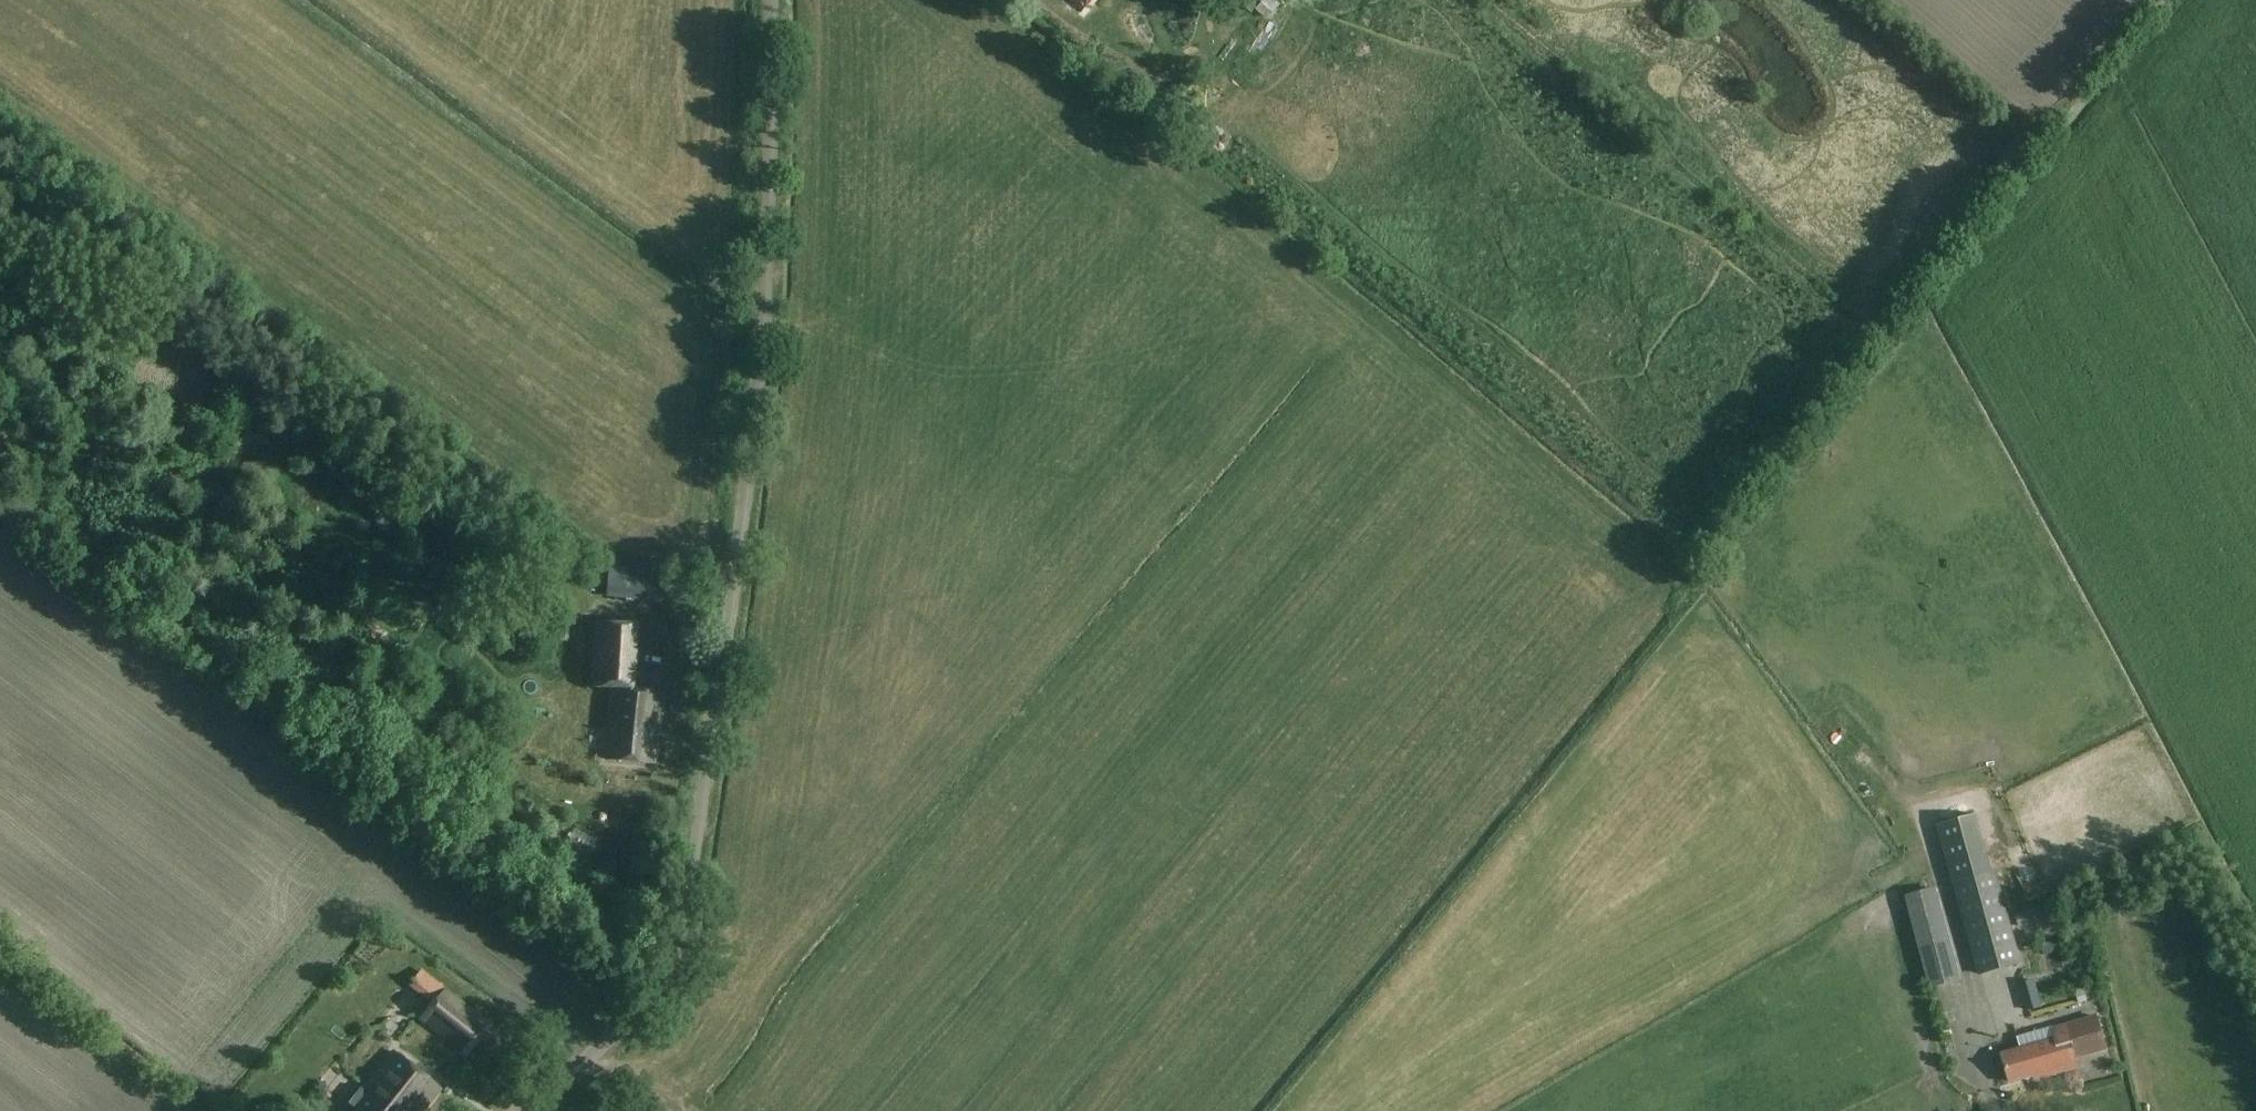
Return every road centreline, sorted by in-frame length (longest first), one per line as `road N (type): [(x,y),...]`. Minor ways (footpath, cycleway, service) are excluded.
road 1 (unclassified): [(519,1110),(650,998),(684,925),(776,201),(773,0)]

